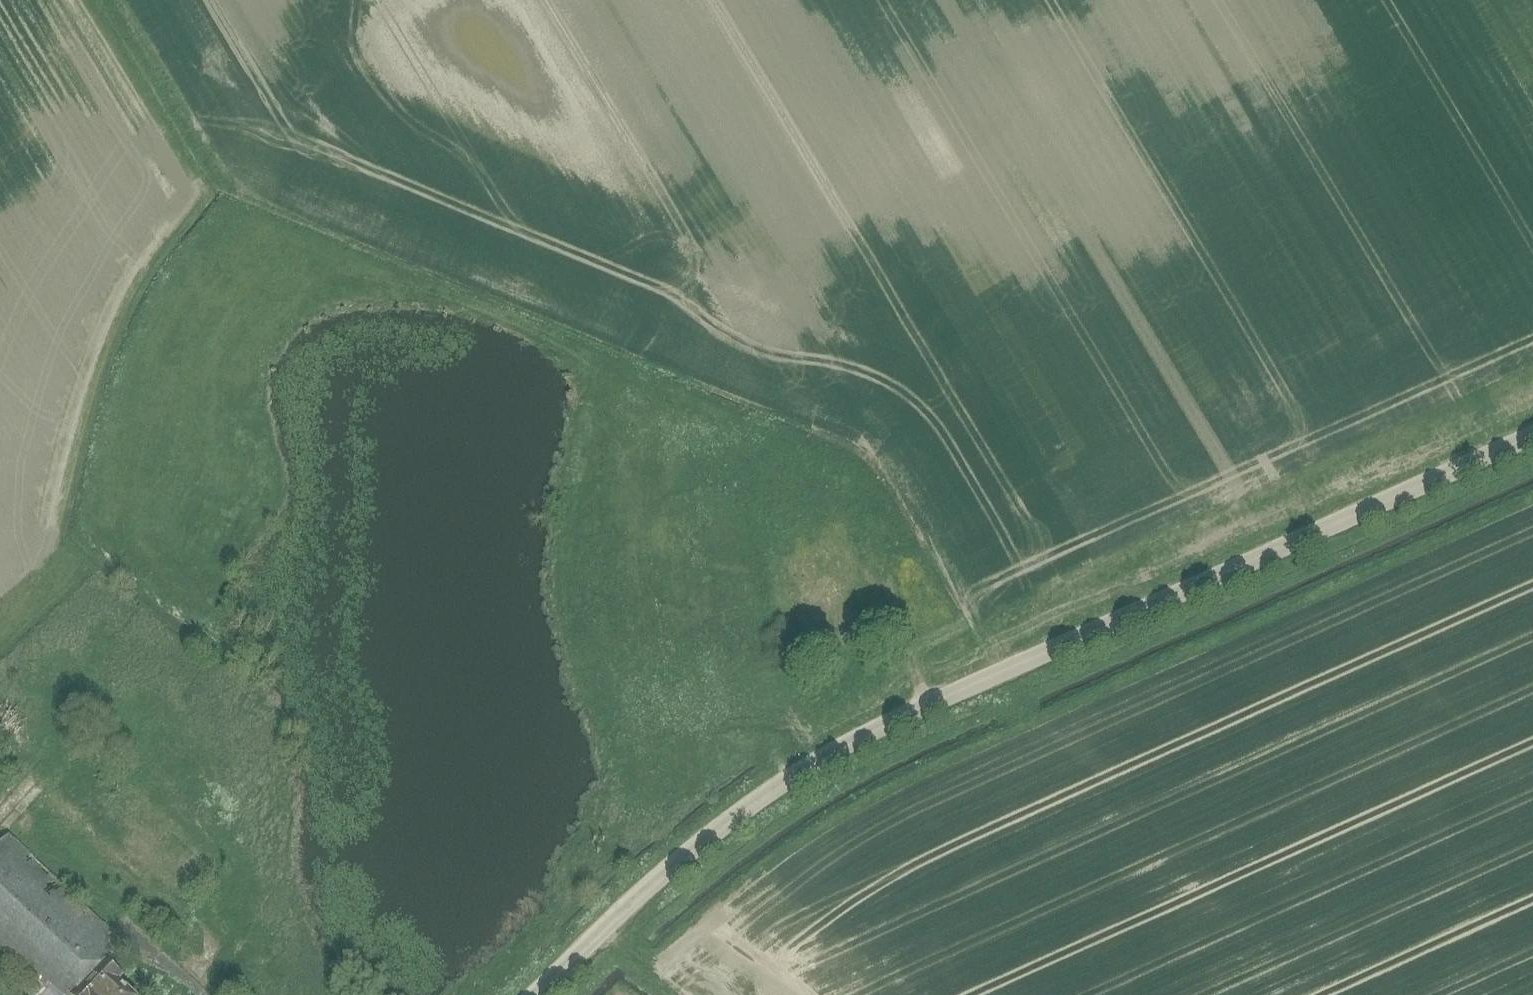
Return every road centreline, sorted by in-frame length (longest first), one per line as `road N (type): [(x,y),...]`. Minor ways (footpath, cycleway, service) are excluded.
road 1 (tertiary): [(538,994),(723,826),(849,742),(1532,433)]

